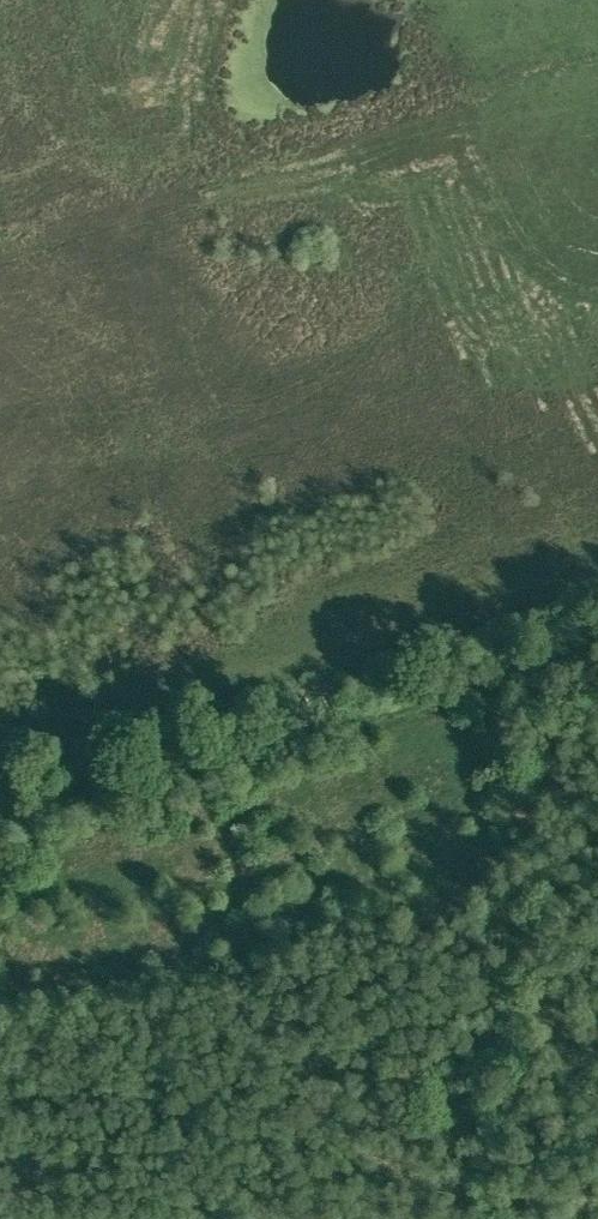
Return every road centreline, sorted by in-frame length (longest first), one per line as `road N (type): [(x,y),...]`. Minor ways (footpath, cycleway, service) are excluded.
road 1 (track): [(0,796),(597,633)]

